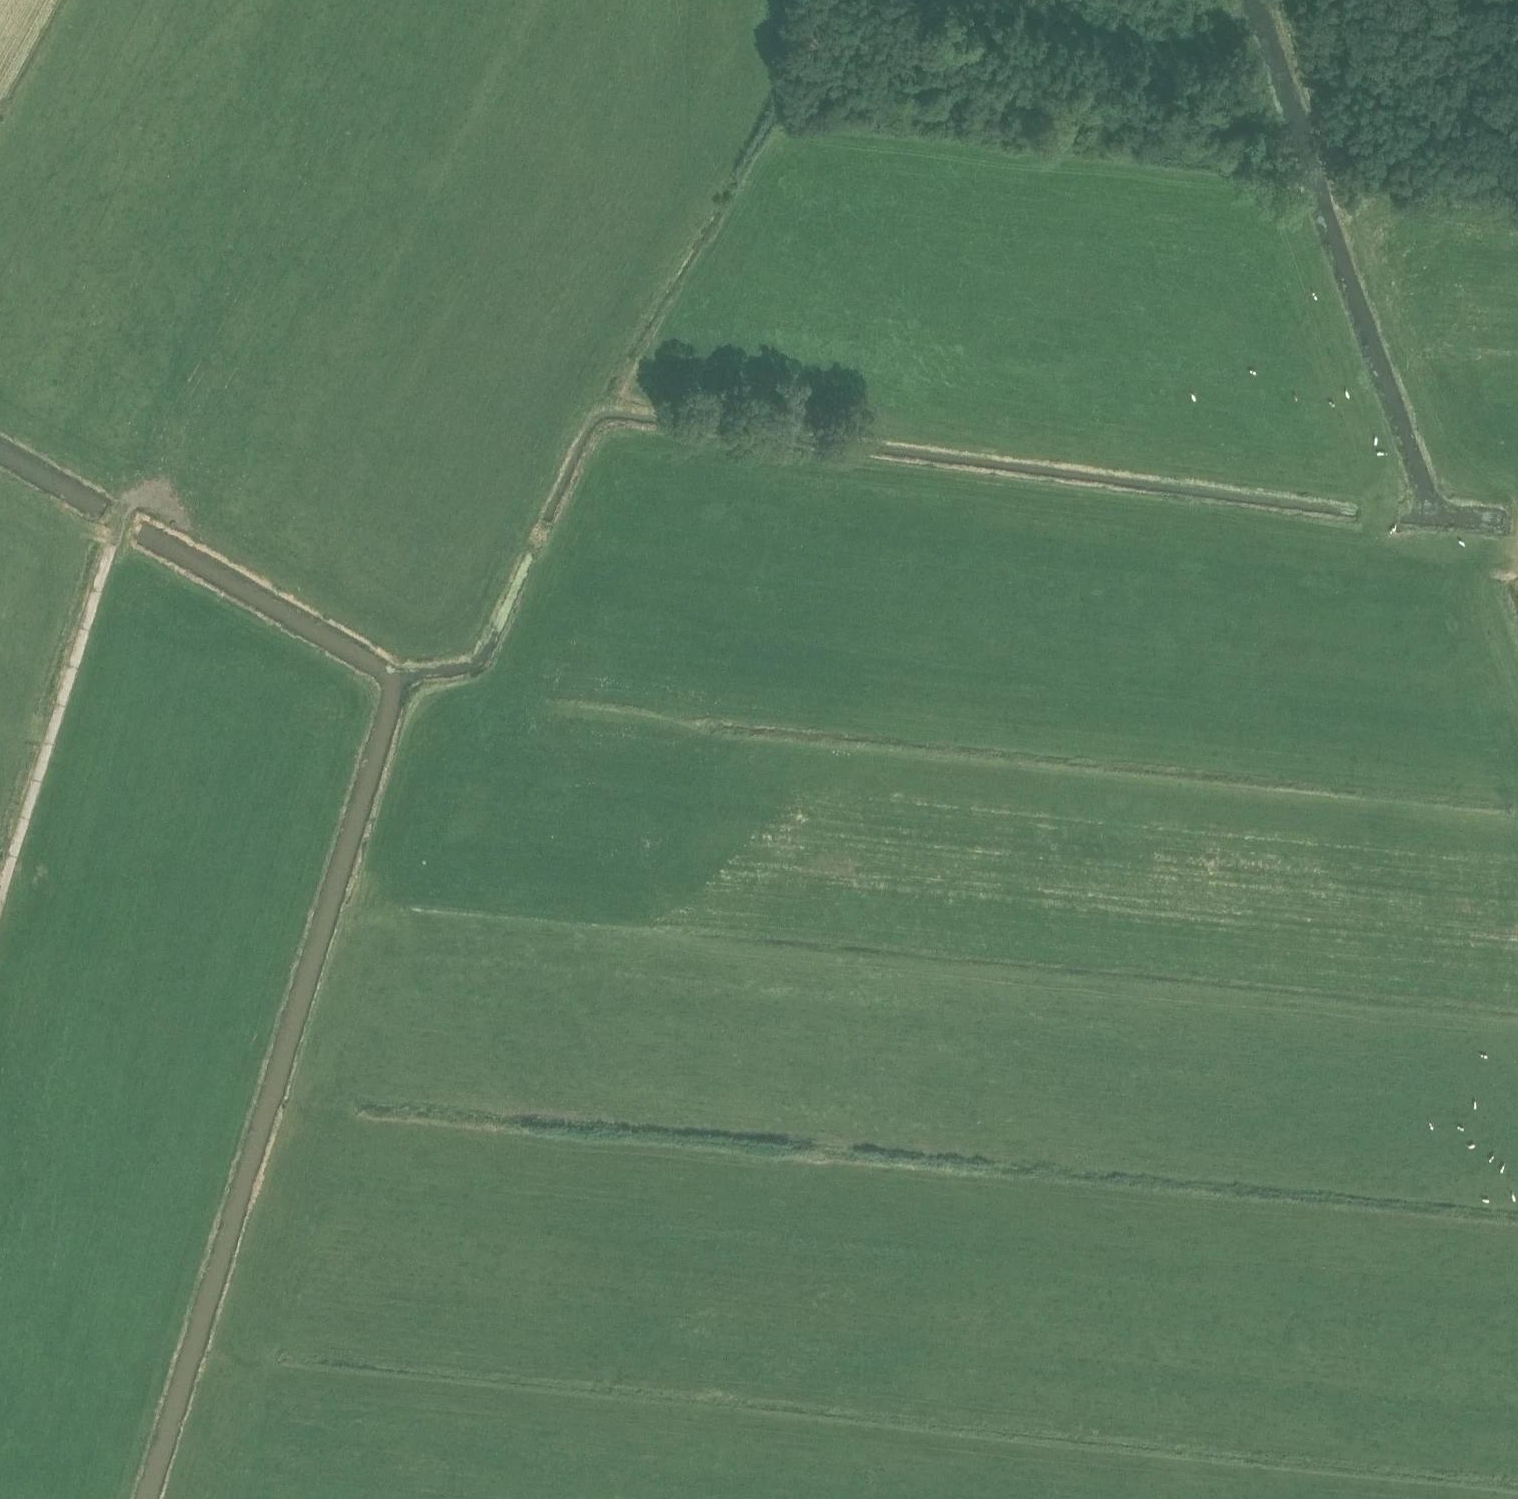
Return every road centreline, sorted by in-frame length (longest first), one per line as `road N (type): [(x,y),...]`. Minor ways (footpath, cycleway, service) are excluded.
road 1 (track): [(1279,0),(1337,187)]

